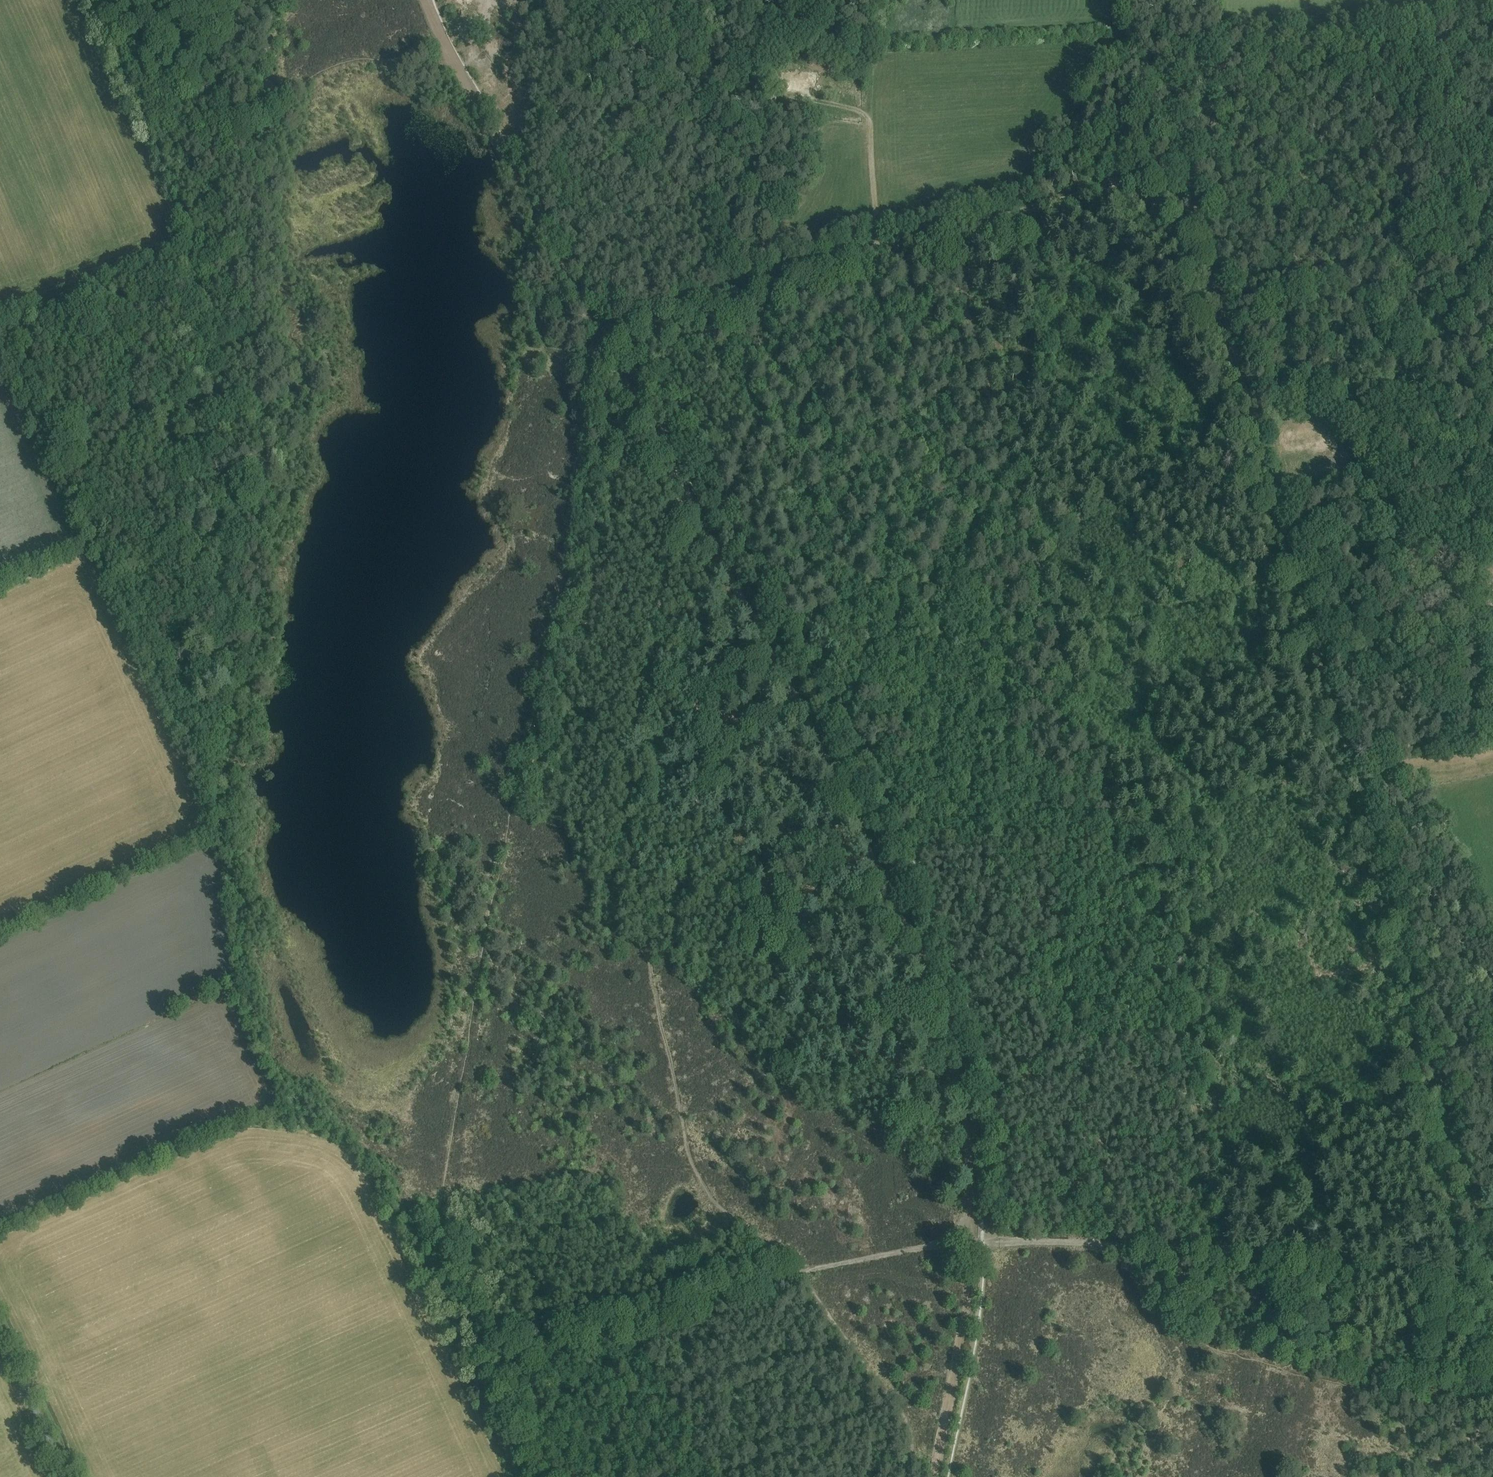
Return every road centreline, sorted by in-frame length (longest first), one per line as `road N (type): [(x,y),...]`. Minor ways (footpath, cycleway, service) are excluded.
road 1 (track): [(935,1476),(973,1243),(967,1137),(948,1037),(867,838),(790,684),(603,341)]
road 2 (track): [(1492,1263),(1180,160)]
road 3 (track): [(198,250),(267,433),(243,781),(250,1037),(387,1174),(429,1278)]
road 4 (track): [(429,1278),(603,341)]
road 5 (track): [(1180,160),(606,325)]
road 6 (track): [(429,1278),(474,1373),(796,1274)]
road 7 (track): [(1123,1245),(1492,1288)]
road 8 (track): [(596,328),(423,0)]
road 9 (track): [(796,1274),(946,1244),(1123,1245)]
road 10 (track): [(90,0),(198,250)]
road 11 (track): [(1180,160),(1211,100),(1213,0)]
road 12 (unclassified): [(67,1476),(0,1336)]
road 13 (track): [(867,117),(880,247)]

